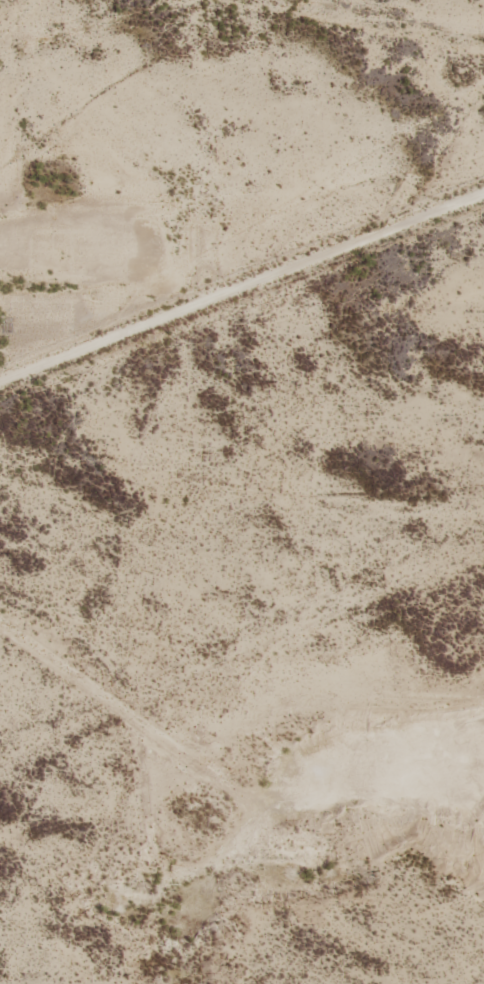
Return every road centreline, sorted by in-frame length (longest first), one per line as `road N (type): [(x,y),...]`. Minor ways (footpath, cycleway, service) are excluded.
road 1 (track): [(483,144),(0,330)]

